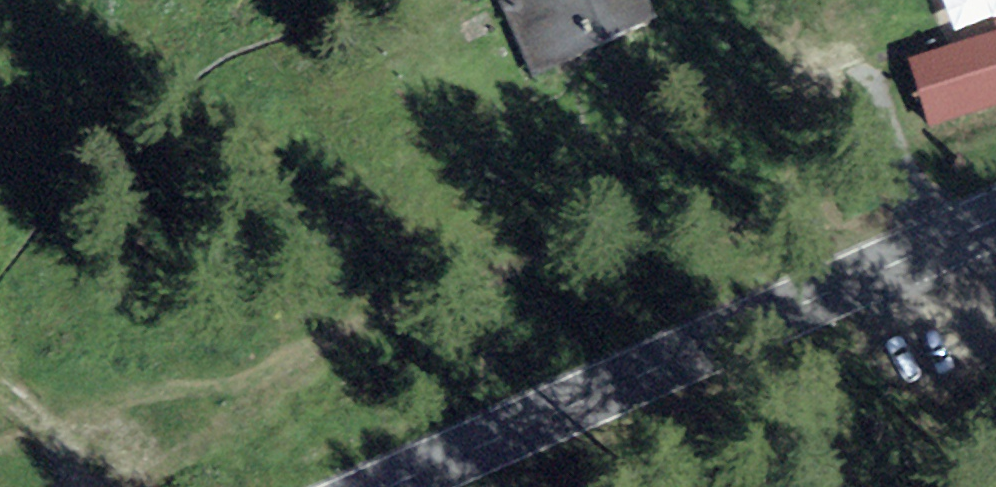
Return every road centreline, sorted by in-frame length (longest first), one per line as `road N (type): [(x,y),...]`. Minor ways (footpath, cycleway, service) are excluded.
road 1 (track): [(953,0),(532,210),(106,486)]
road 2 (secondary): [(995,220),(395,486)]
road 3 (track): [(95,486),(70,429),(30,388),(0,373)]

